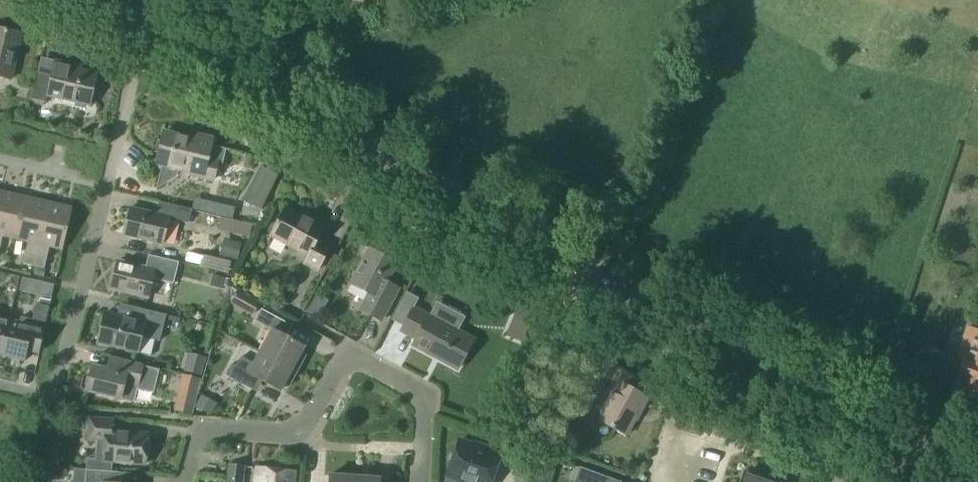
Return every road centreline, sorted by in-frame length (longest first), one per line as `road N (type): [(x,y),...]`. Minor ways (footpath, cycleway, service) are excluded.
road 1 (unclassified): [(149,30),(977,480)]
road 2 (residential): [(47,402),(149,30)]
road 3 (unclassified): [(419,393),(360,360),(341,363),(292,435),(198,425),(183,481)]
road 4 (track): [(338,0),(236,39),(219,65)]

